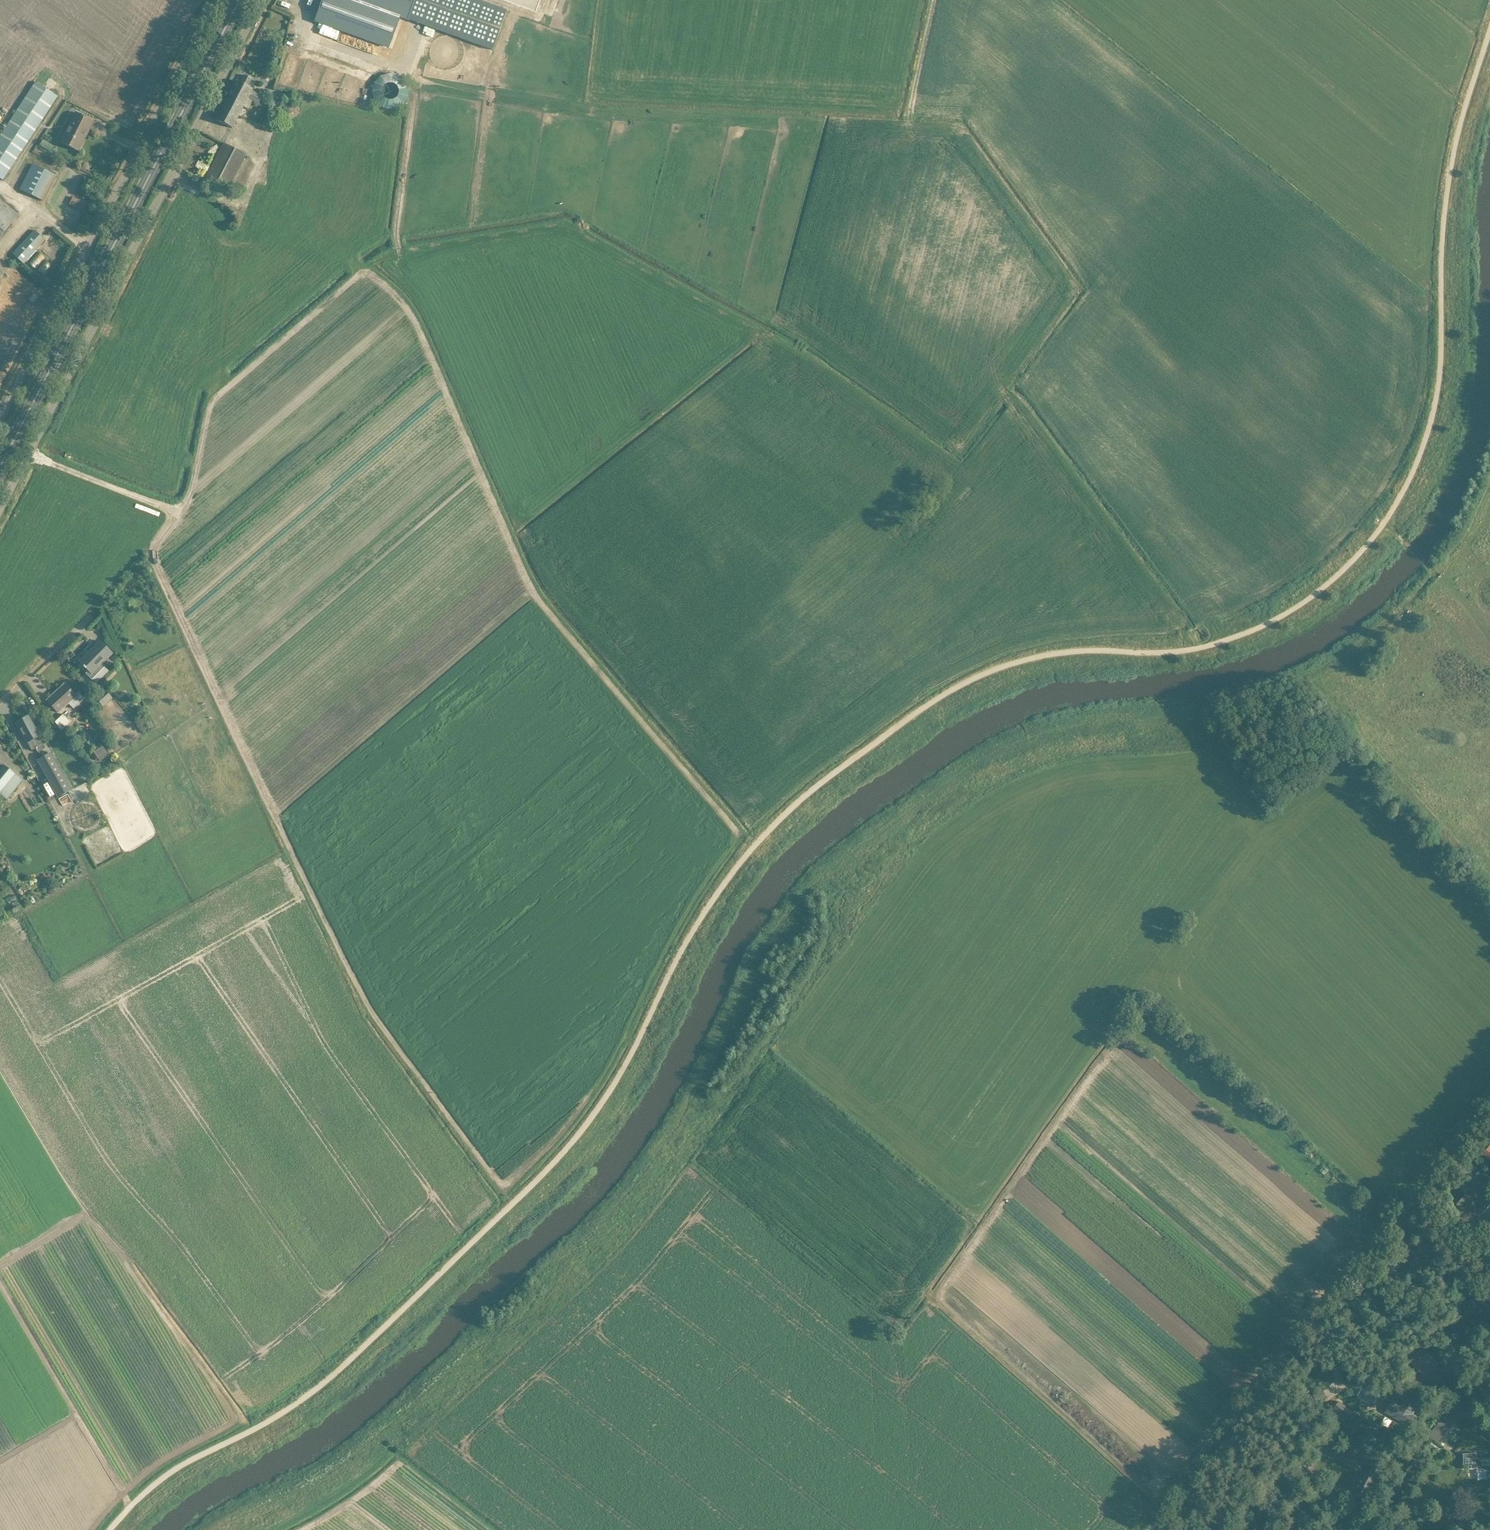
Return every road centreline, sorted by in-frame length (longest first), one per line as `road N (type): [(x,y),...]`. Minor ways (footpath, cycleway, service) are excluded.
road 1 (track): [(1434,575),(1362,644),(1318,670),(1193,713),(1026,733),(963,766),(829,867),(778,926),(738,992),(705,1069),(650,1160),(549,1271),(538,1300),(514,1322),(470,1342),(320,1475),(216,1529)]
road 2 (unclassified): [(0,509),(262,0)]
road 3 (primary): [(0,469),(240,0)]
road 4 (unclassified): [(0,422),(217,0)]
road 5 (track): [(1409,1201),(1144,1529)]
road 6 (unclassified): [(0,703),(90,616)]
road 7 (track): [(1489,1110),(1409,1201)]

